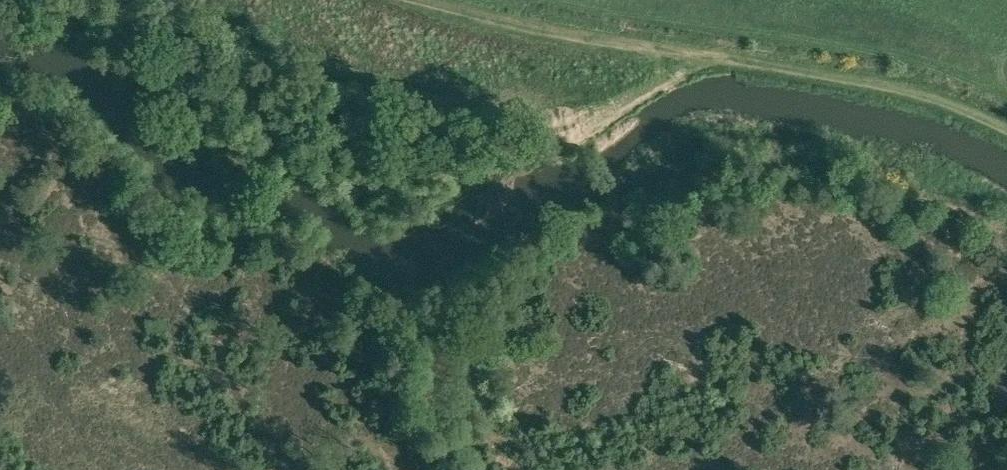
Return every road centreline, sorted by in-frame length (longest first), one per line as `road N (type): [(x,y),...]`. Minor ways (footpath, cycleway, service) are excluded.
road 1 (track): [(1006,153),(918,118),(699,63)]
road 2 (track): [(699,63),(464,20),(412,0)]

